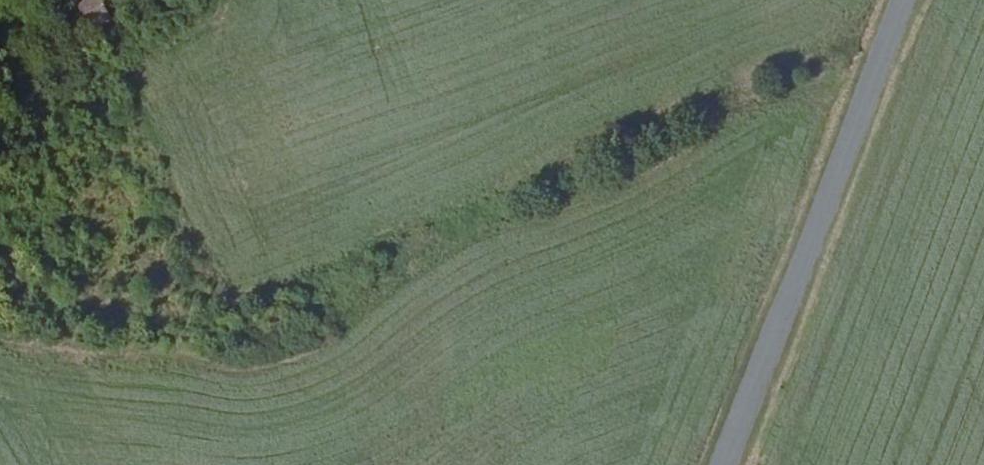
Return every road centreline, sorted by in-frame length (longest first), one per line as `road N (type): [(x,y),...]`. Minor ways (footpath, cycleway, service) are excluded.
road 1 (tertiary): [(717,464),(900,0)]

